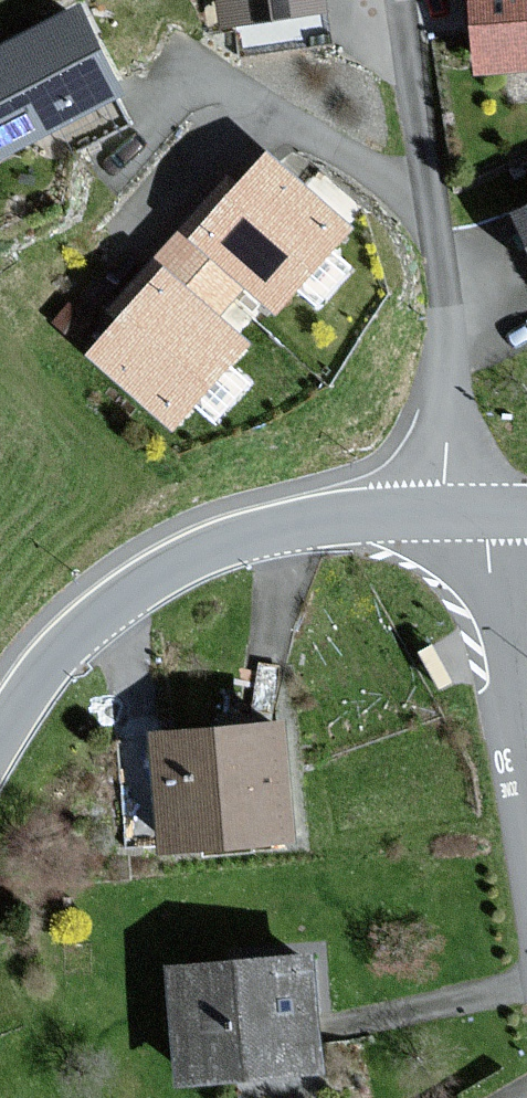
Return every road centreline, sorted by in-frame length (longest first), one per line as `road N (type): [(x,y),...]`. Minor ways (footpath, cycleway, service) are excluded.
road 1 (tertiary): [(0,738),(80,625),(159,573),(266,534),(454,514)]
road 2 (unclassified): [(399,0),(440,271),(454,514)]
road 3 (residential): [(526,795),(481,512)]

